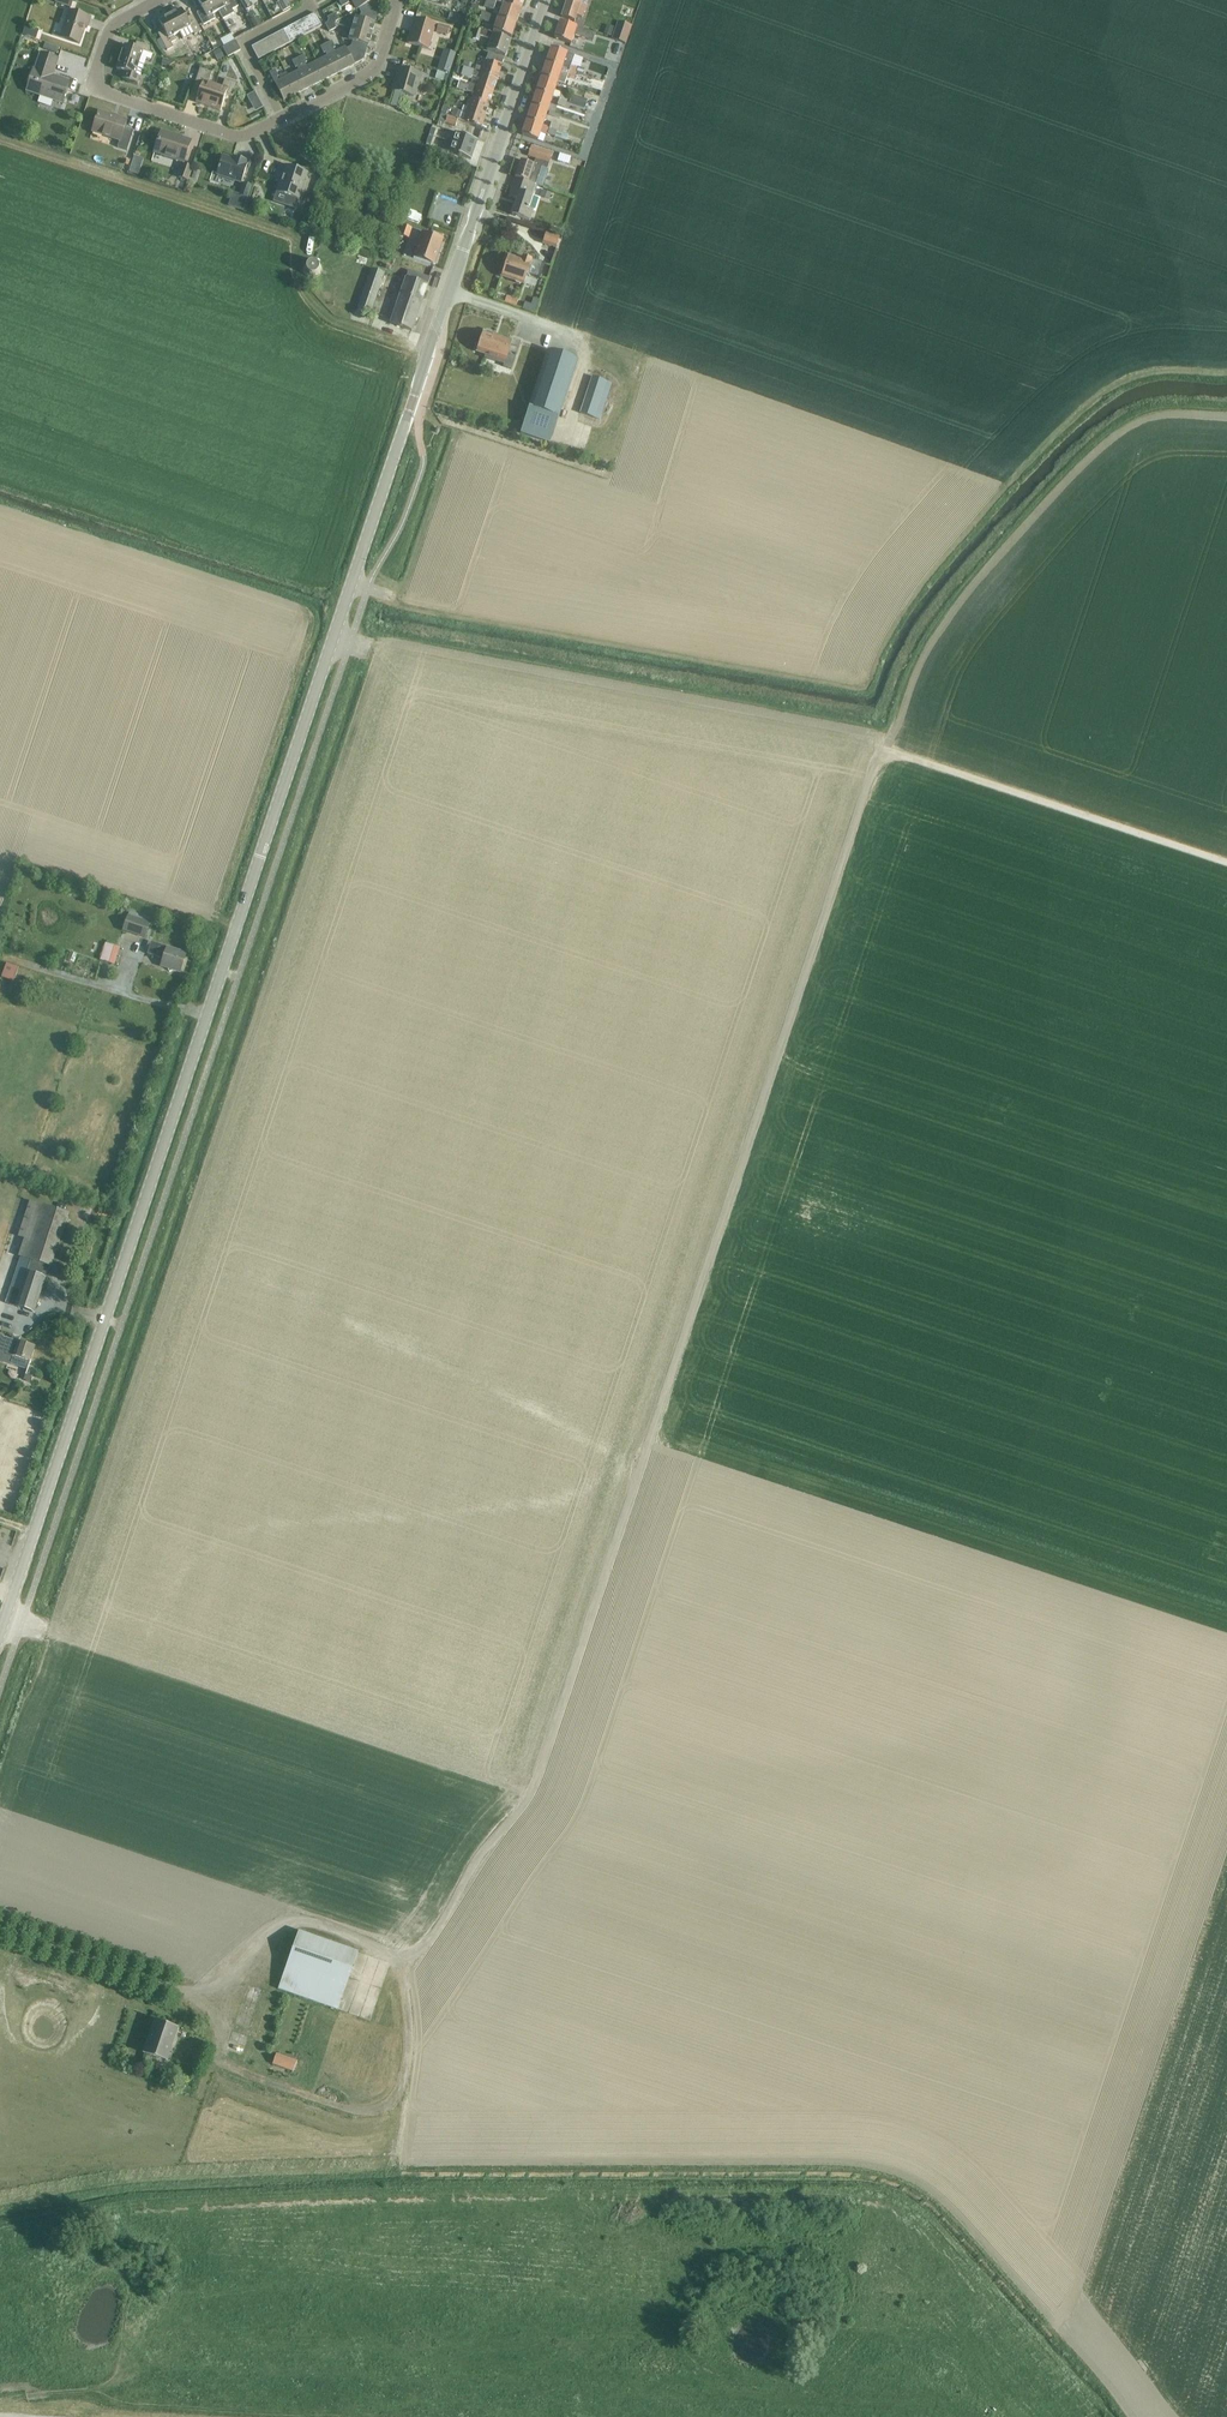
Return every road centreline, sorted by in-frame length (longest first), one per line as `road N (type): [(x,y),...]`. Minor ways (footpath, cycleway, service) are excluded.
road 1 (secondary): [(0,1633),(548,0)]
road 2 (residential): [(278,120),(233,136),(99,86),(116,21),(156,0)]
road 3 (residential): [(396,0),(373,73),(278,120)]
road 4 (residential): [(309,0),(242,48),(278,120)]

